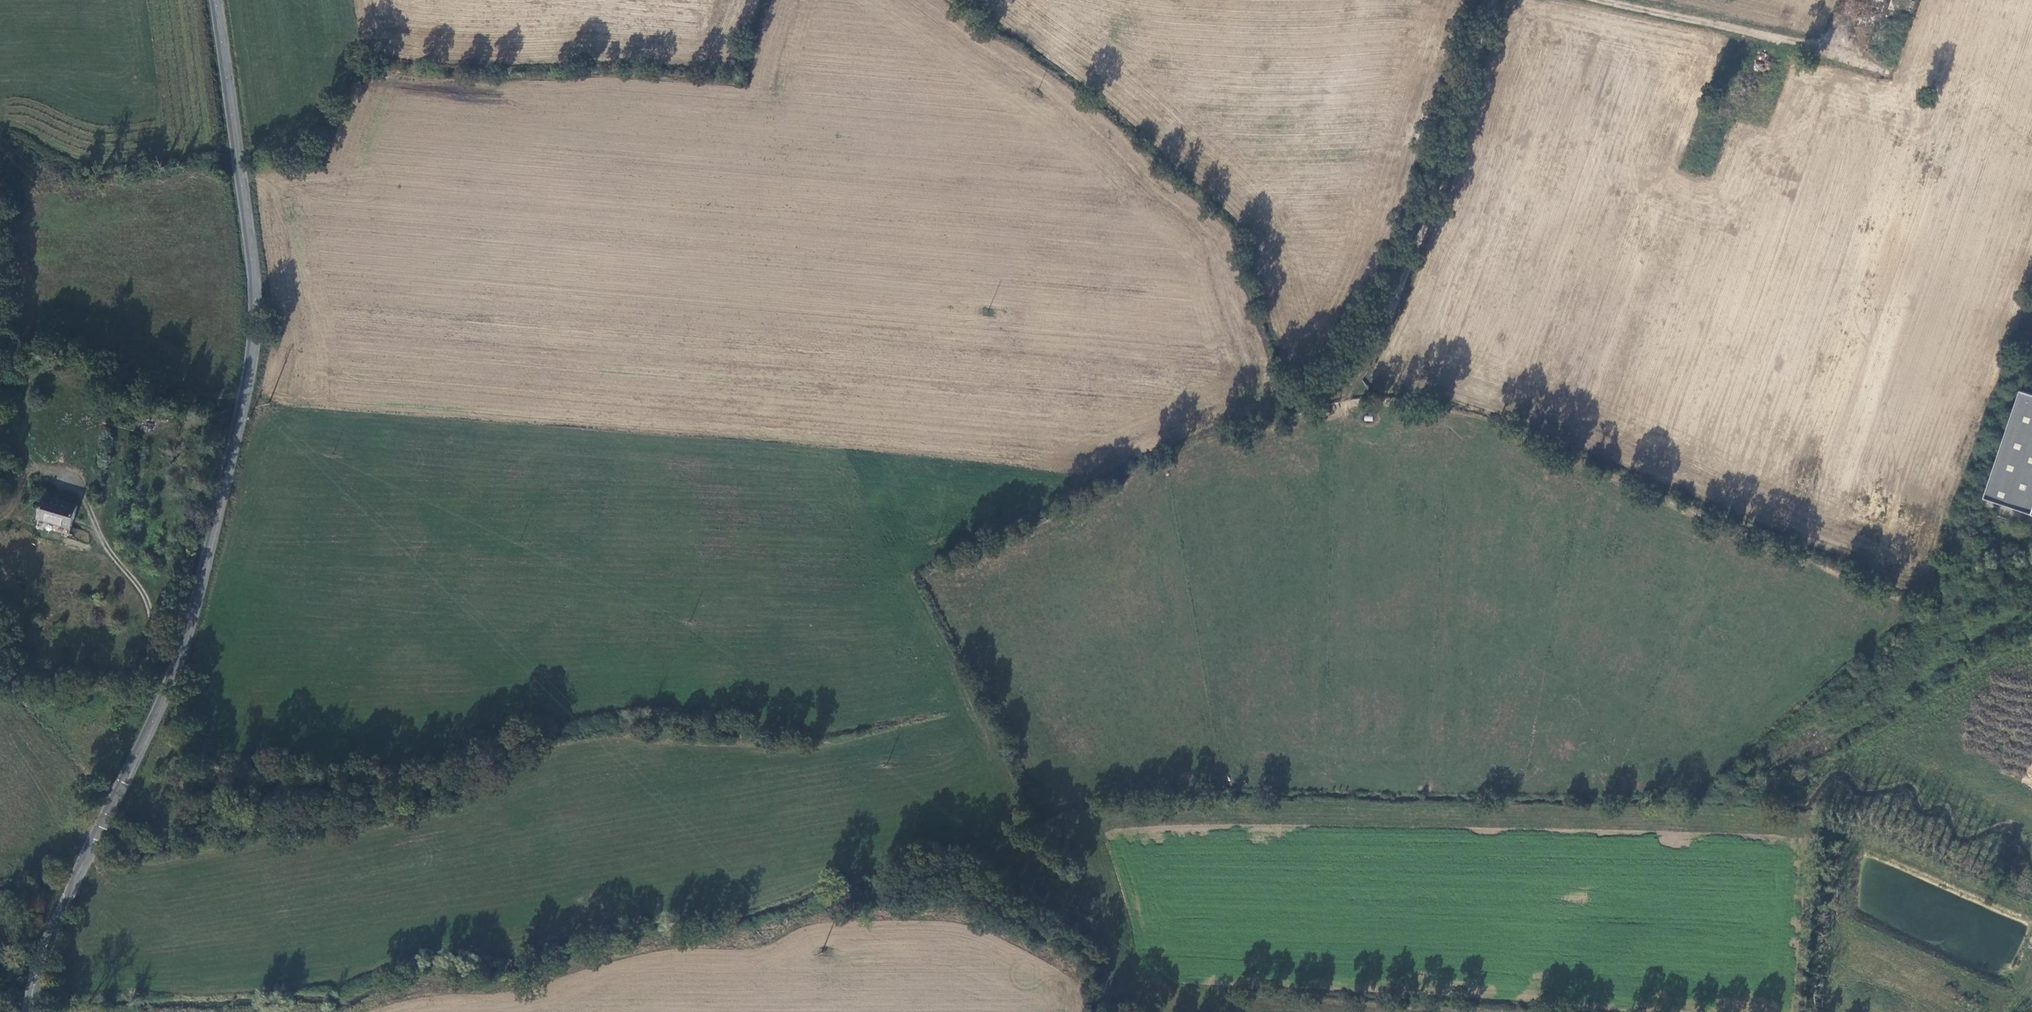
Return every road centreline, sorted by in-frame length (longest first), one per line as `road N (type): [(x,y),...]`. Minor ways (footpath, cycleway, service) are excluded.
road 1 (secondary): [(216,0),(257,319),(245,414),(173,678),(45,940),(26,1011)]
road 2 (track): [(1599,0),(1793,41),(1917,83)]

